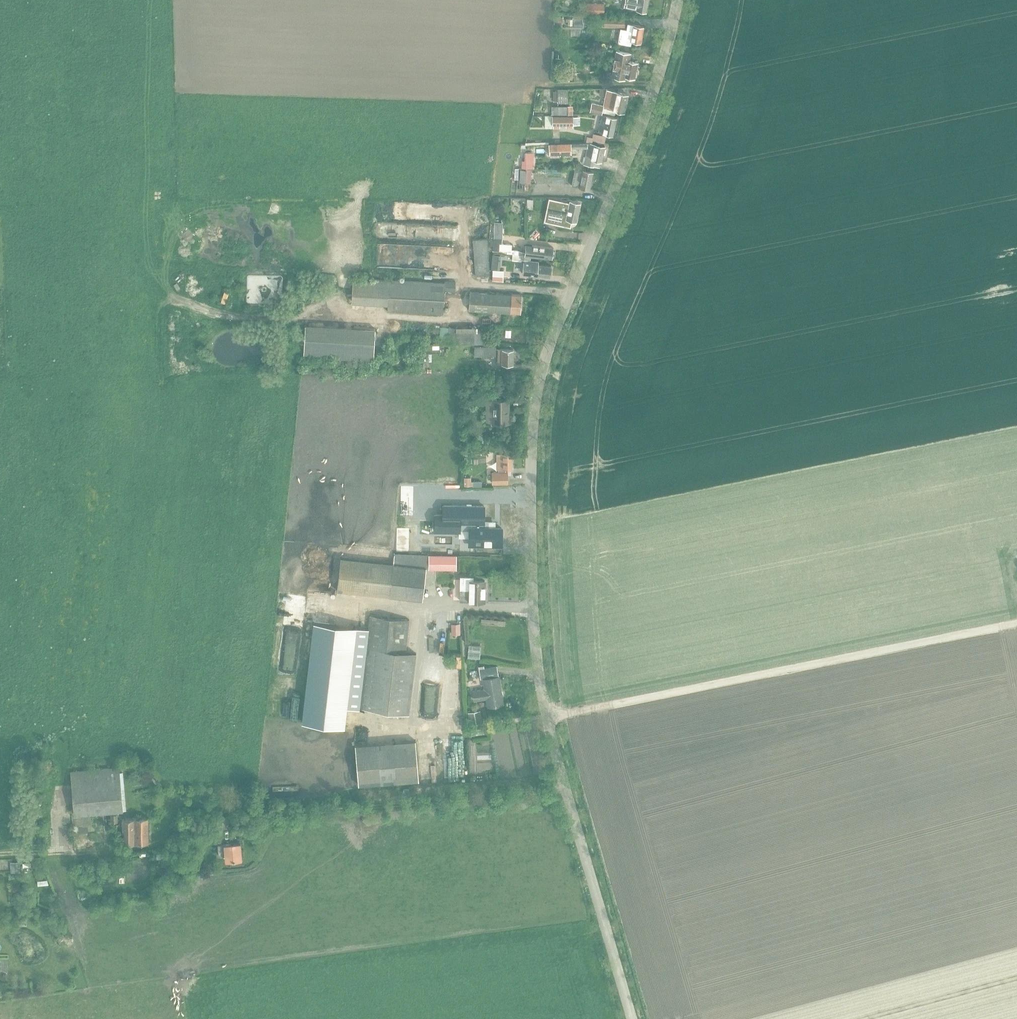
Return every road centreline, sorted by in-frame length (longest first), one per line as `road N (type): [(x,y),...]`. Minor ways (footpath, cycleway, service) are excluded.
road 1 (unclassified): [(632,1018),(548,717),(532,610),(531,493),(538,381),(559,314),(645,120),(676,0)]
road 2 (track): [(548,717),(1016,623)]

